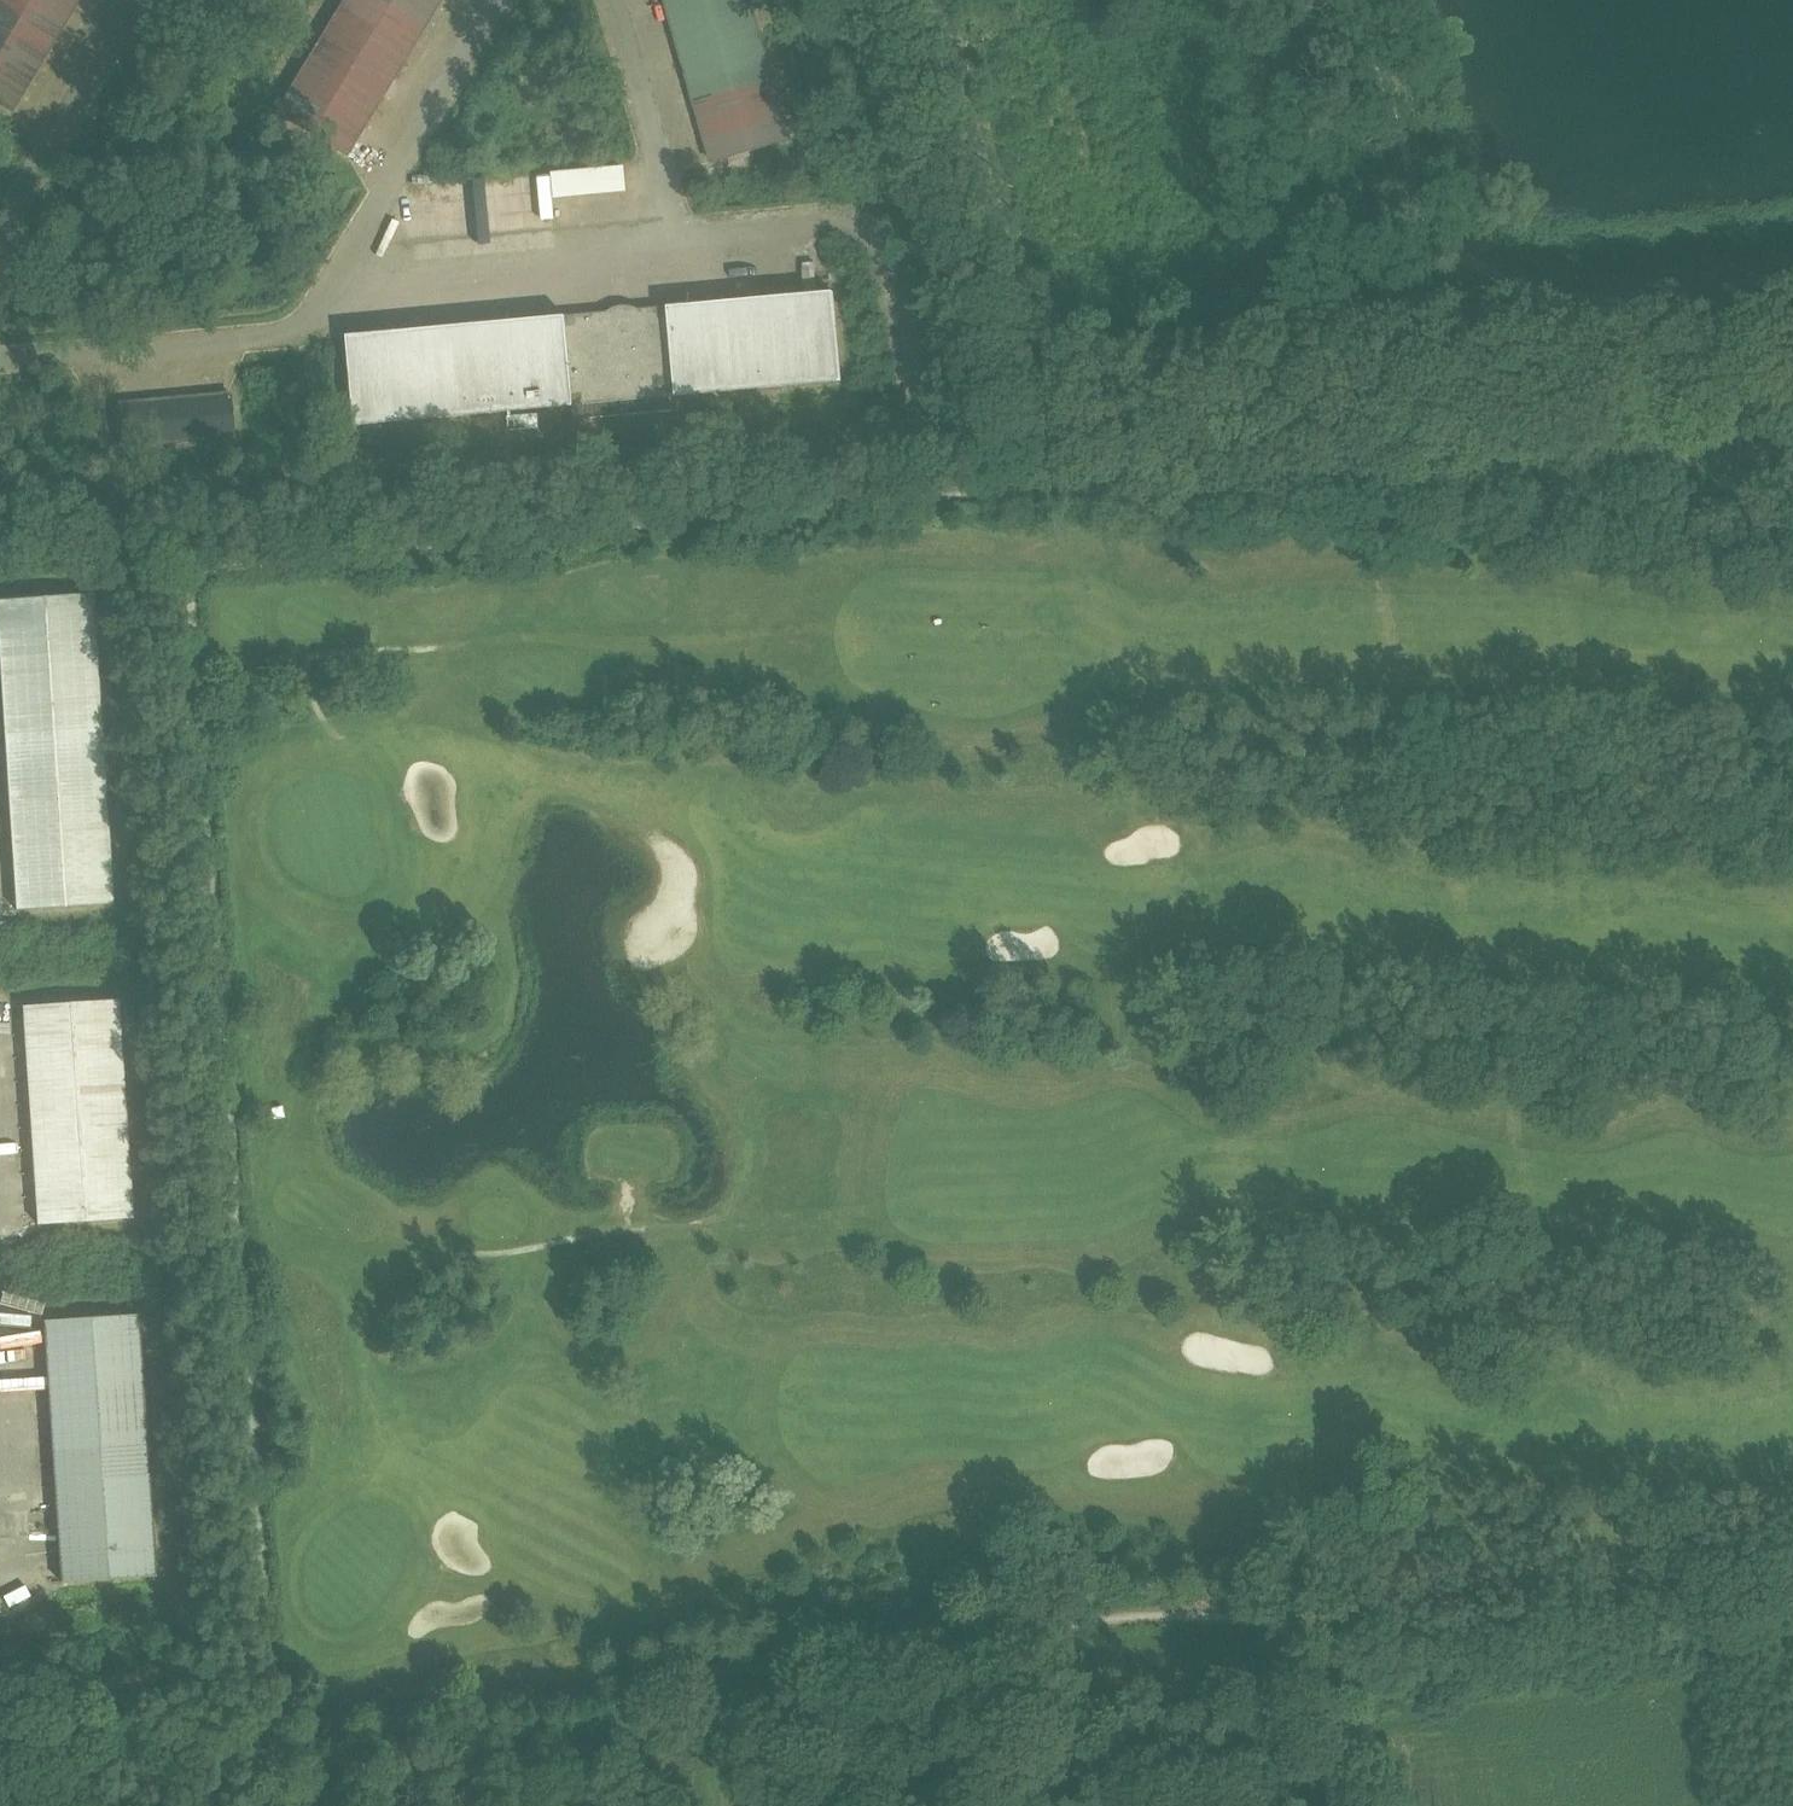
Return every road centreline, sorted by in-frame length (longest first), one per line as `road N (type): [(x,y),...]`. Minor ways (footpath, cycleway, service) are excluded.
road 1 (unclassified): [(1049,418),(1792,355)]
road 2 (unclassified): [(1049,418),(931,0)]

